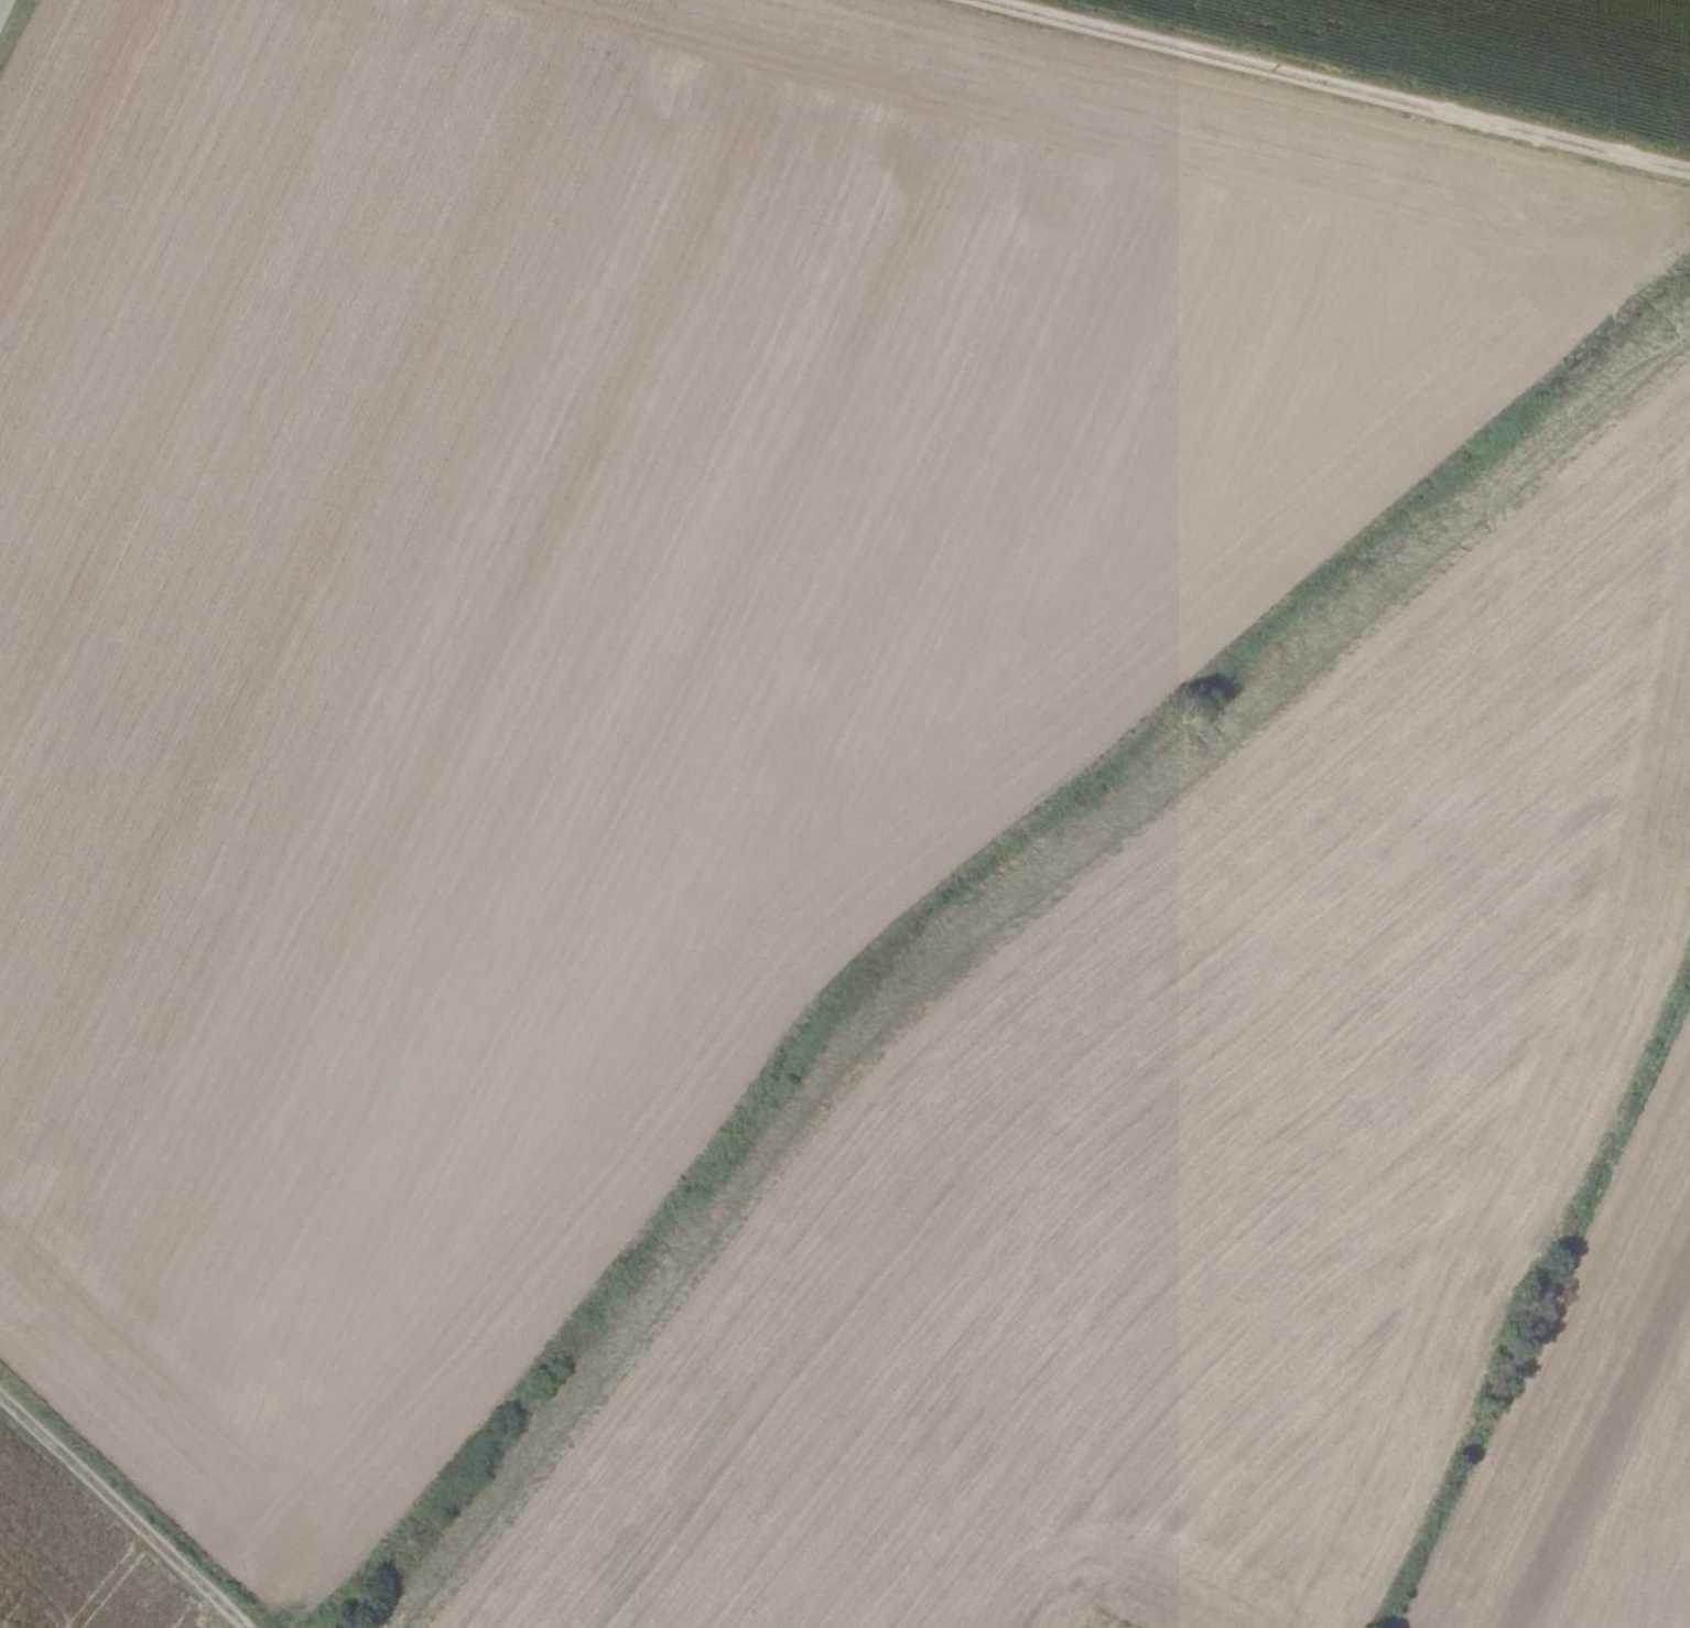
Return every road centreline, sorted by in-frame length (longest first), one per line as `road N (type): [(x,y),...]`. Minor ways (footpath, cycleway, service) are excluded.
road 1 (track): [(992,0),(1689,170)]
road 2 (track): [(246,1627),(0,1400)]

